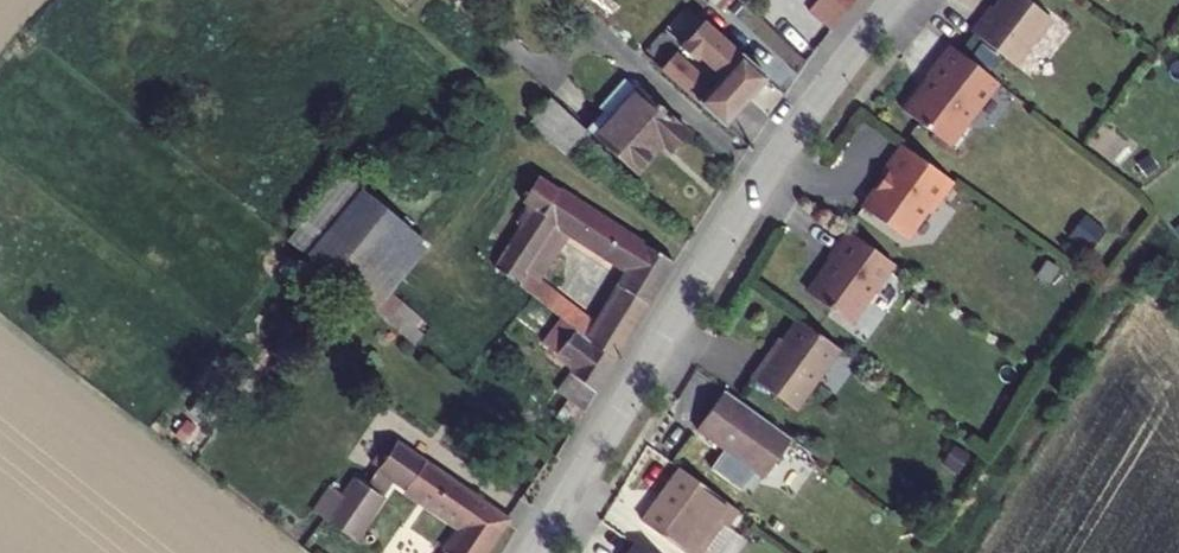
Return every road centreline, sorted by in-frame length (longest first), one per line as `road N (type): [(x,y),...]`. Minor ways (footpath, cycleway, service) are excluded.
road 1 (residential): [(895,0),(762,177),(533,552)]

